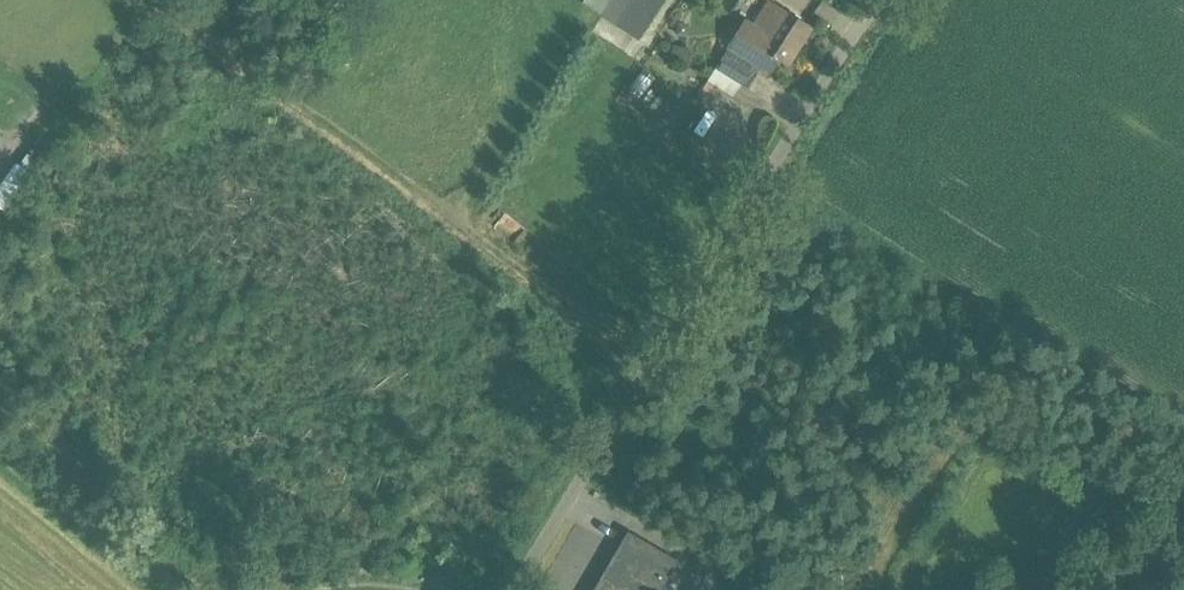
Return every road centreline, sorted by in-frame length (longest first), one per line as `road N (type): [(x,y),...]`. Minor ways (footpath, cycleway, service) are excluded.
road 1 (unclassified): [(510,589),(873,0)]
road 2 (track): [(0,453),(174,589)]

